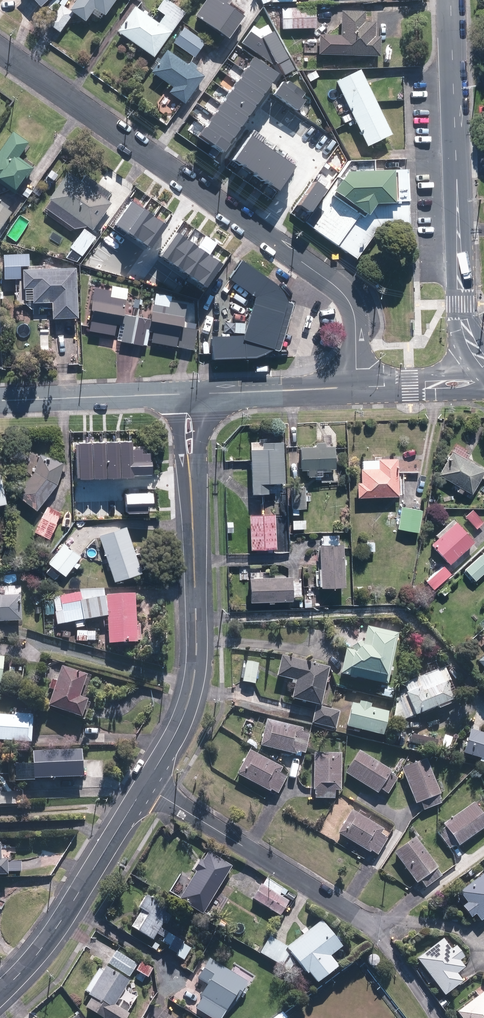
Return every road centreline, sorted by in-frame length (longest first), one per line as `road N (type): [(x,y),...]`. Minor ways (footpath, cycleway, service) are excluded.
road 1 (residential): [(0,51),(341,291),(356,325),(357,388)]
road 2 (tertiary): [(186,395),(196,665),(183,721),(145,787)]
road 3 (residential): [(482,357),(461,304),(450,0)]
road 4 (residential): [(376,931),(145,787)]
road 5 (tertiary): [(145,787),(55,930),(0,993)]
road 6 (residential): [(0,402),(186,395)]
road 7 (tertiary): [(186,395),(357,388)]

